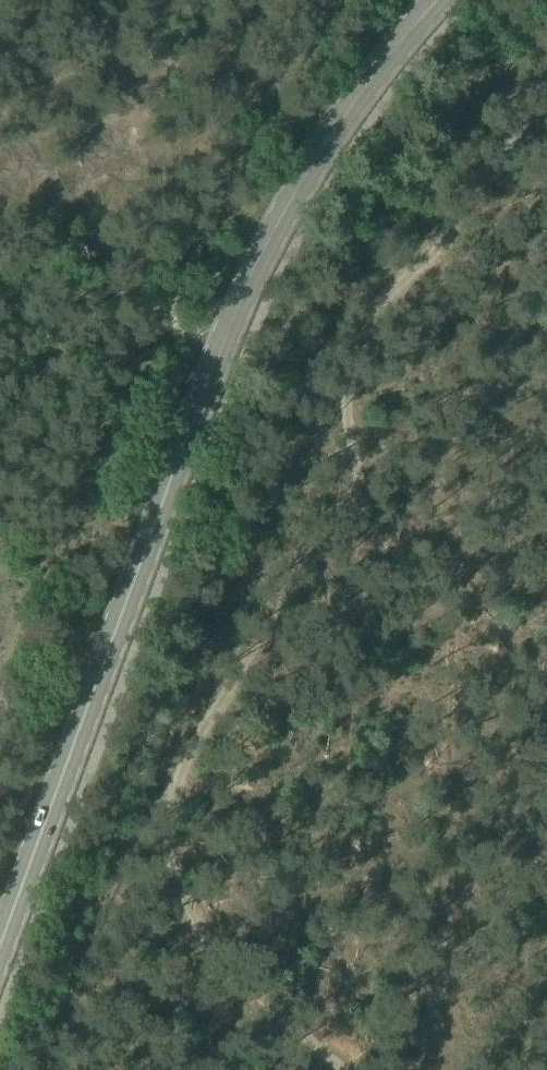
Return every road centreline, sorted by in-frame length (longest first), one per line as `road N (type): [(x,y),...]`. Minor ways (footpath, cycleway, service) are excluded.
road 1 (track): [(546,82),(445,240),(368,323),(343,401),(359,474),(346,507),(287,575),(175,798),(171,862),(200,940),(242,990),(341,1069)]
road 2 (primary): [(0,945),(251,283),(326,149),(440,0)]

